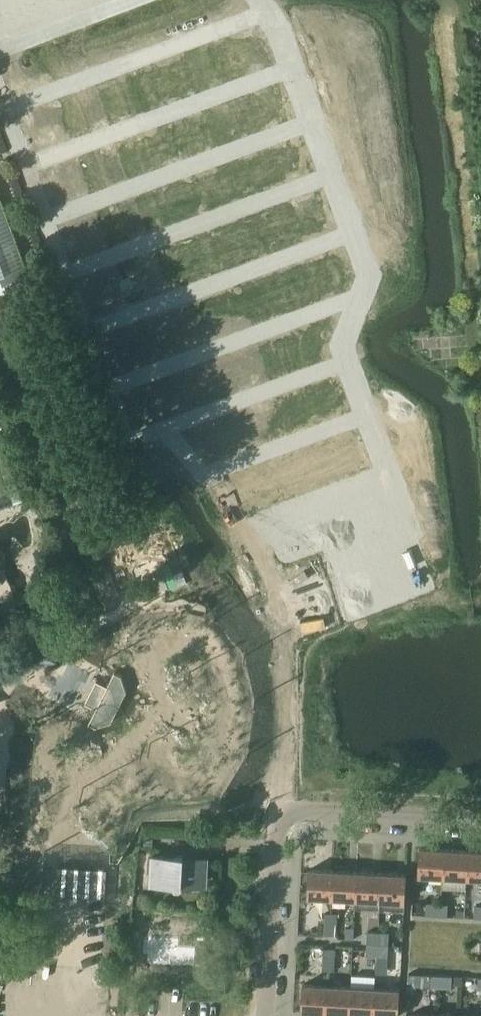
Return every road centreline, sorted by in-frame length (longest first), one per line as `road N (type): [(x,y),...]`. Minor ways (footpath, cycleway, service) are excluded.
road 1 (track): [(242,531),(269,562),(285,694),(276,801),(285,814)]
road 2 (residential): [(267,1015),(285,814)]
road 3 (residential): [(480,821),(285,814)]

